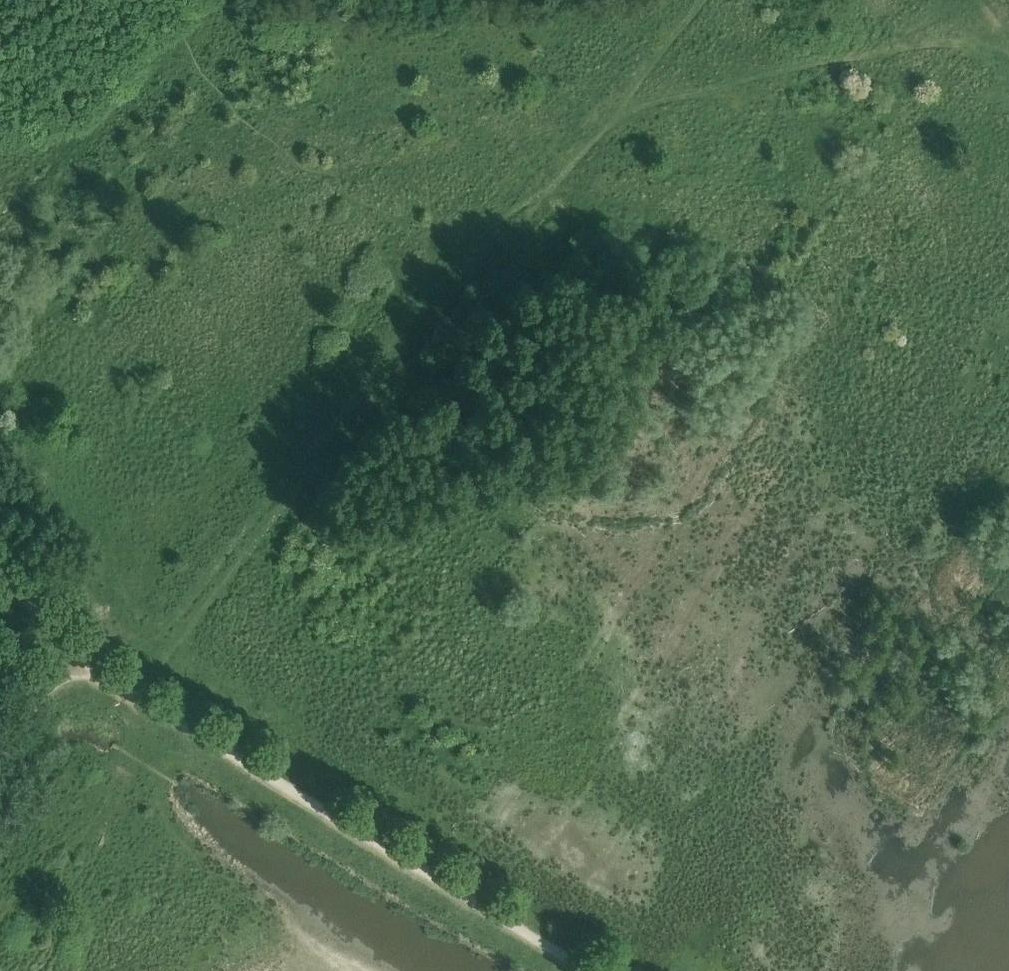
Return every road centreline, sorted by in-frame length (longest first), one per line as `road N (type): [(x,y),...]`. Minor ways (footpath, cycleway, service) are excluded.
road 1 (track): [(584,970),(128,693)]
road 2 (track): [(0,759),(66,657)]

